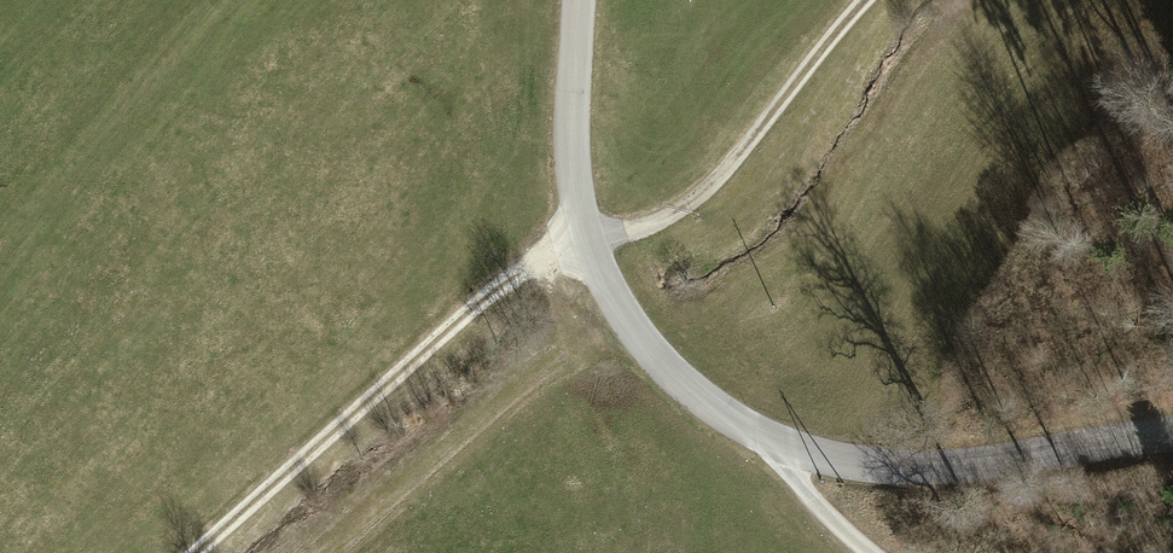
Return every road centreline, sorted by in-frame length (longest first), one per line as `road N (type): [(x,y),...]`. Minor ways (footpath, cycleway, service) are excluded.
road 1 (unclassified): [(579,0),(571,108),(590,246),(619,307),(656,354),(711,406),(785,446),(869,465),(935,468),(1172,426)]
road 2 (track): [(866,0),(721,176),(675,213),(510,279),(195,552)]
road 3 (track): [(785,446),(802,487),(871,552)]

